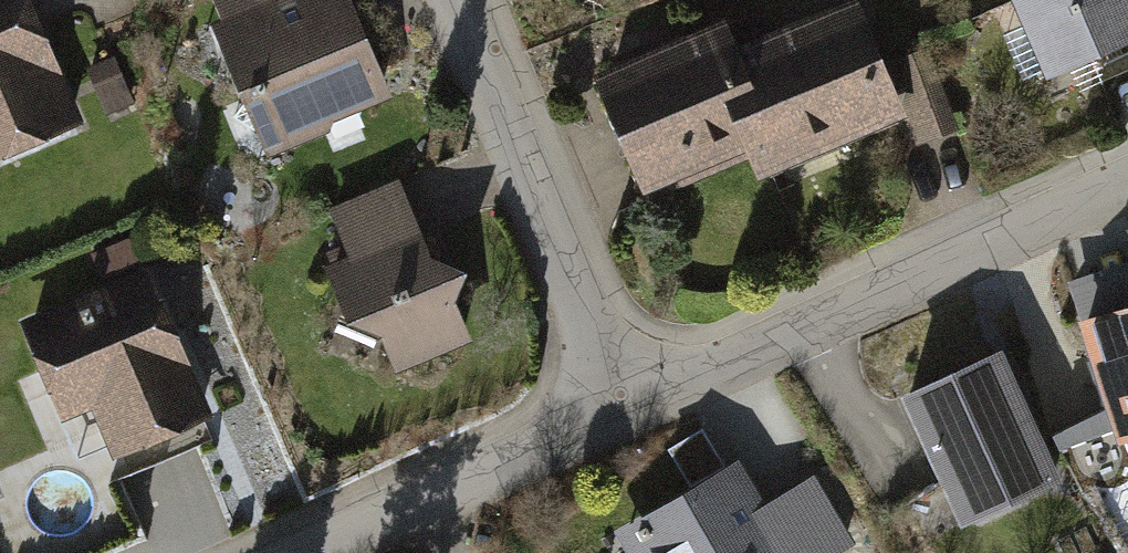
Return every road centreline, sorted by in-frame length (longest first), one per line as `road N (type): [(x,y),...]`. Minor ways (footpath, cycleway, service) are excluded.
road 1 (residential): [(623,393),(1127,174)]
road 2 (residential): [(457,0),(623,393)]
road 3 (residential): [(299,552),(623,393)]

